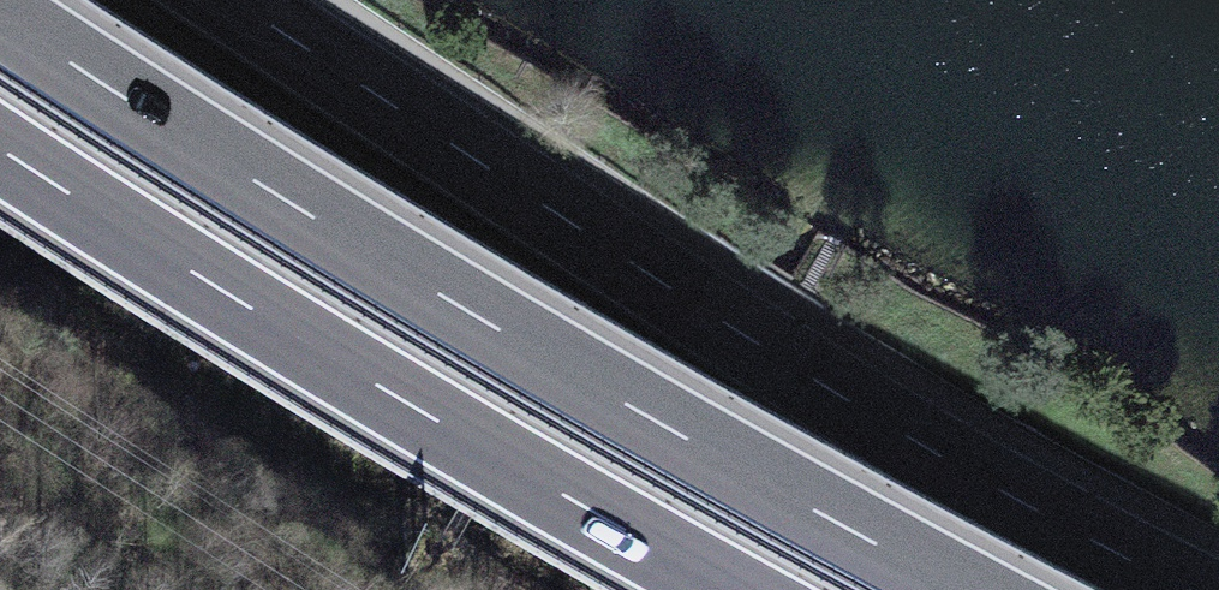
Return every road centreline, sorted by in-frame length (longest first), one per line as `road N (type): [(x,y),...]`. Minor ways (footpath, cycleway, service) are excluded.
road 1 (motorway): [(976,589),(626,400),(0,9)]
road 2 (primary): [(238,0),(919,454),(1189,589)]
road 3 (motorway): [(0,147),(725,589)]

